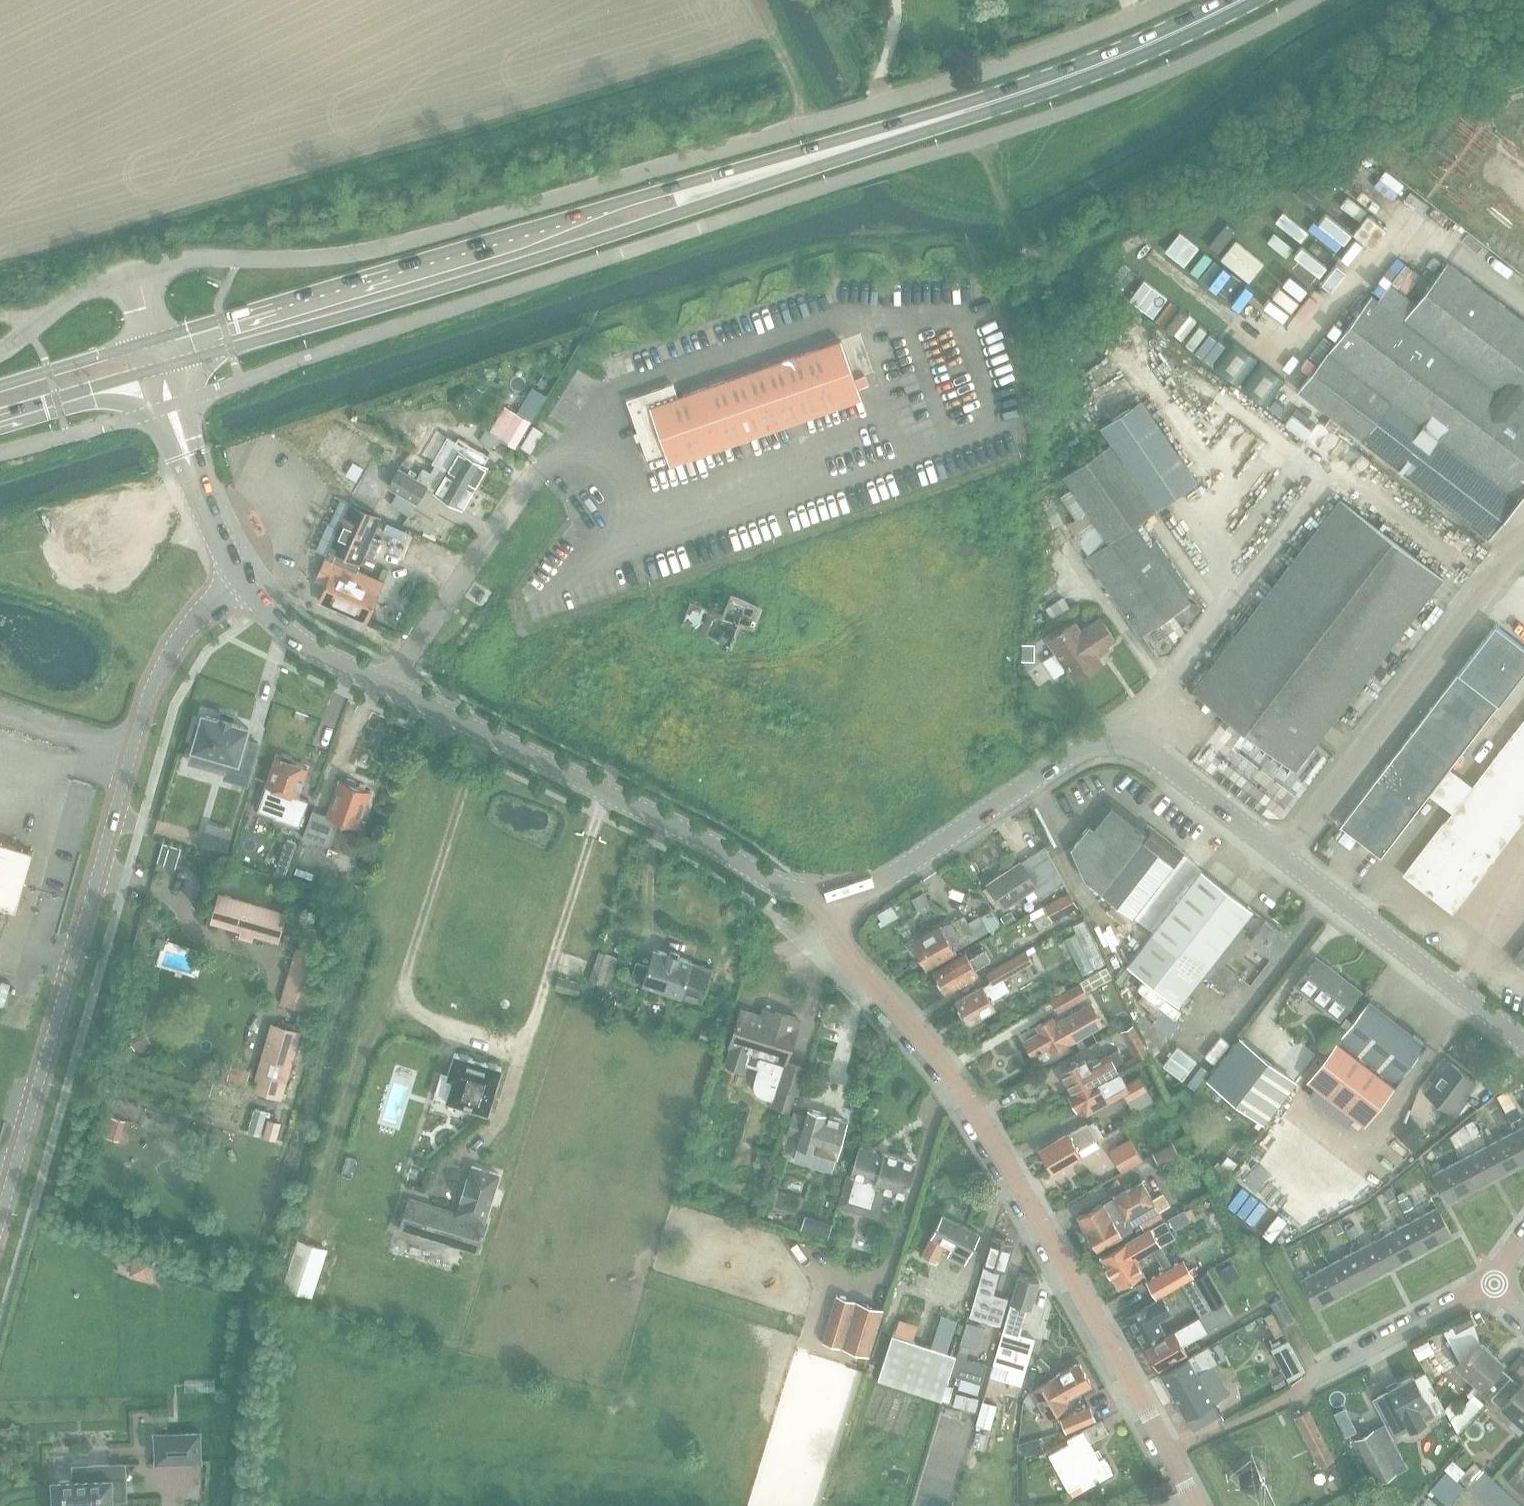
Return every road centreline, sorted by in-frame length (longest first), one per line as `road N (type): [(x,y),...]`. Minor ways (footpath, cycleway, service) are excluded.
road 1 (unclassified): [(172,406),(1160,75),(1307,0)]
road 2 (unclassified): [(136,270),(384,251),(889,103),(1166,0)]
road 3 (residential): [(1195,1505),(964,1094),(844,951),(833,895)]
road 4 (unclassified): [(241,580),(185,629),(161,664),(0,1219)]
road 5 (primary): [(163,367),(574,246),(683,210),(737,181)]
road 6 (primary): [(737,181),(661,189),(155,339)]
road 7 (primary): [(737,181),(938,120),(1132,49),(1237,0)]
road 8 (tertiary): [(833,895),(775,883),(706,841),(390,688)]
road 9 (unclassified): [(1282,856),(1523,546)]
road 10 (tertiary): [(1131,740),(1083,747),(897,870),(833,895)]
road 11 (tertiary): [(1523,1042),(1282,856)]
road 12 (residential): [(534,469),(390,688)]
road 13 (residential): [(1313,1376),(1492,1284)]
road 14 (tertiary): [(1282,856),(1131,740)]
road 15 (tertiary): [(241,580),(206,515),(172,406)]
road 16 (tertiary): [(390,688),(298,639),(241,580)]
road 17 (unclassified): [(0,454),(172,406)]
road 18 (primary): [(0,414),(163,367)]
road 19 (residential): [(1131,740),(1148,704),(1226,606)]
road 20 (primary): [(155,339),(0,385)]
road 21 (unclassified): [(0,351),(62,304),(136,270)]

